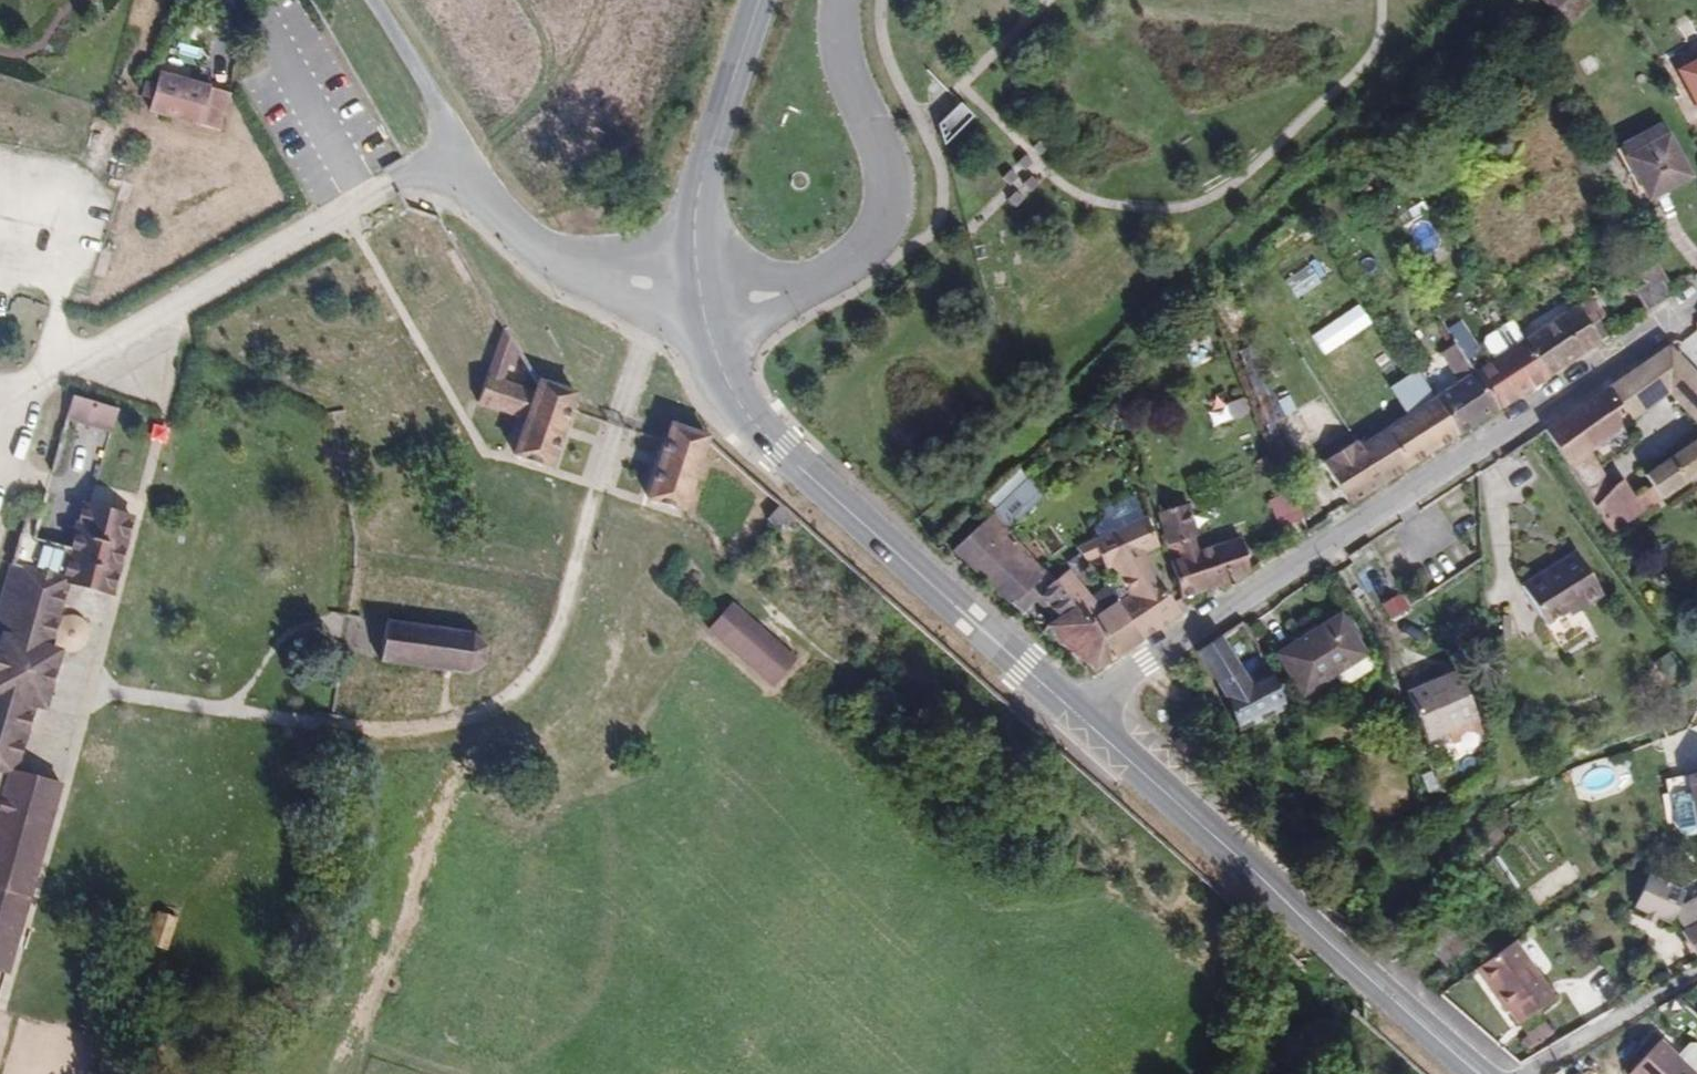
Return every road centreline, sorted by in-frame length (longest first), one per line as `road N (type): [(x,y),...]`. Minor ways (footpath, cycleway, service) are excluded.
road 1 (residential): [(1070,708),(1696,298)]
road 2 (secondary): [(696,296),(721,374),(791,462),(1070,708)]
road 3 (secondary): [(1070,708),(1488,1073)]
road 4 (unclassified): [(361,0),(458,158),(571,270),(696,296)]
road 5 (secondary): [(758,0),(698,170),(696,296)]
road 6 (residential): [(1517,1073),(1696,979)]

